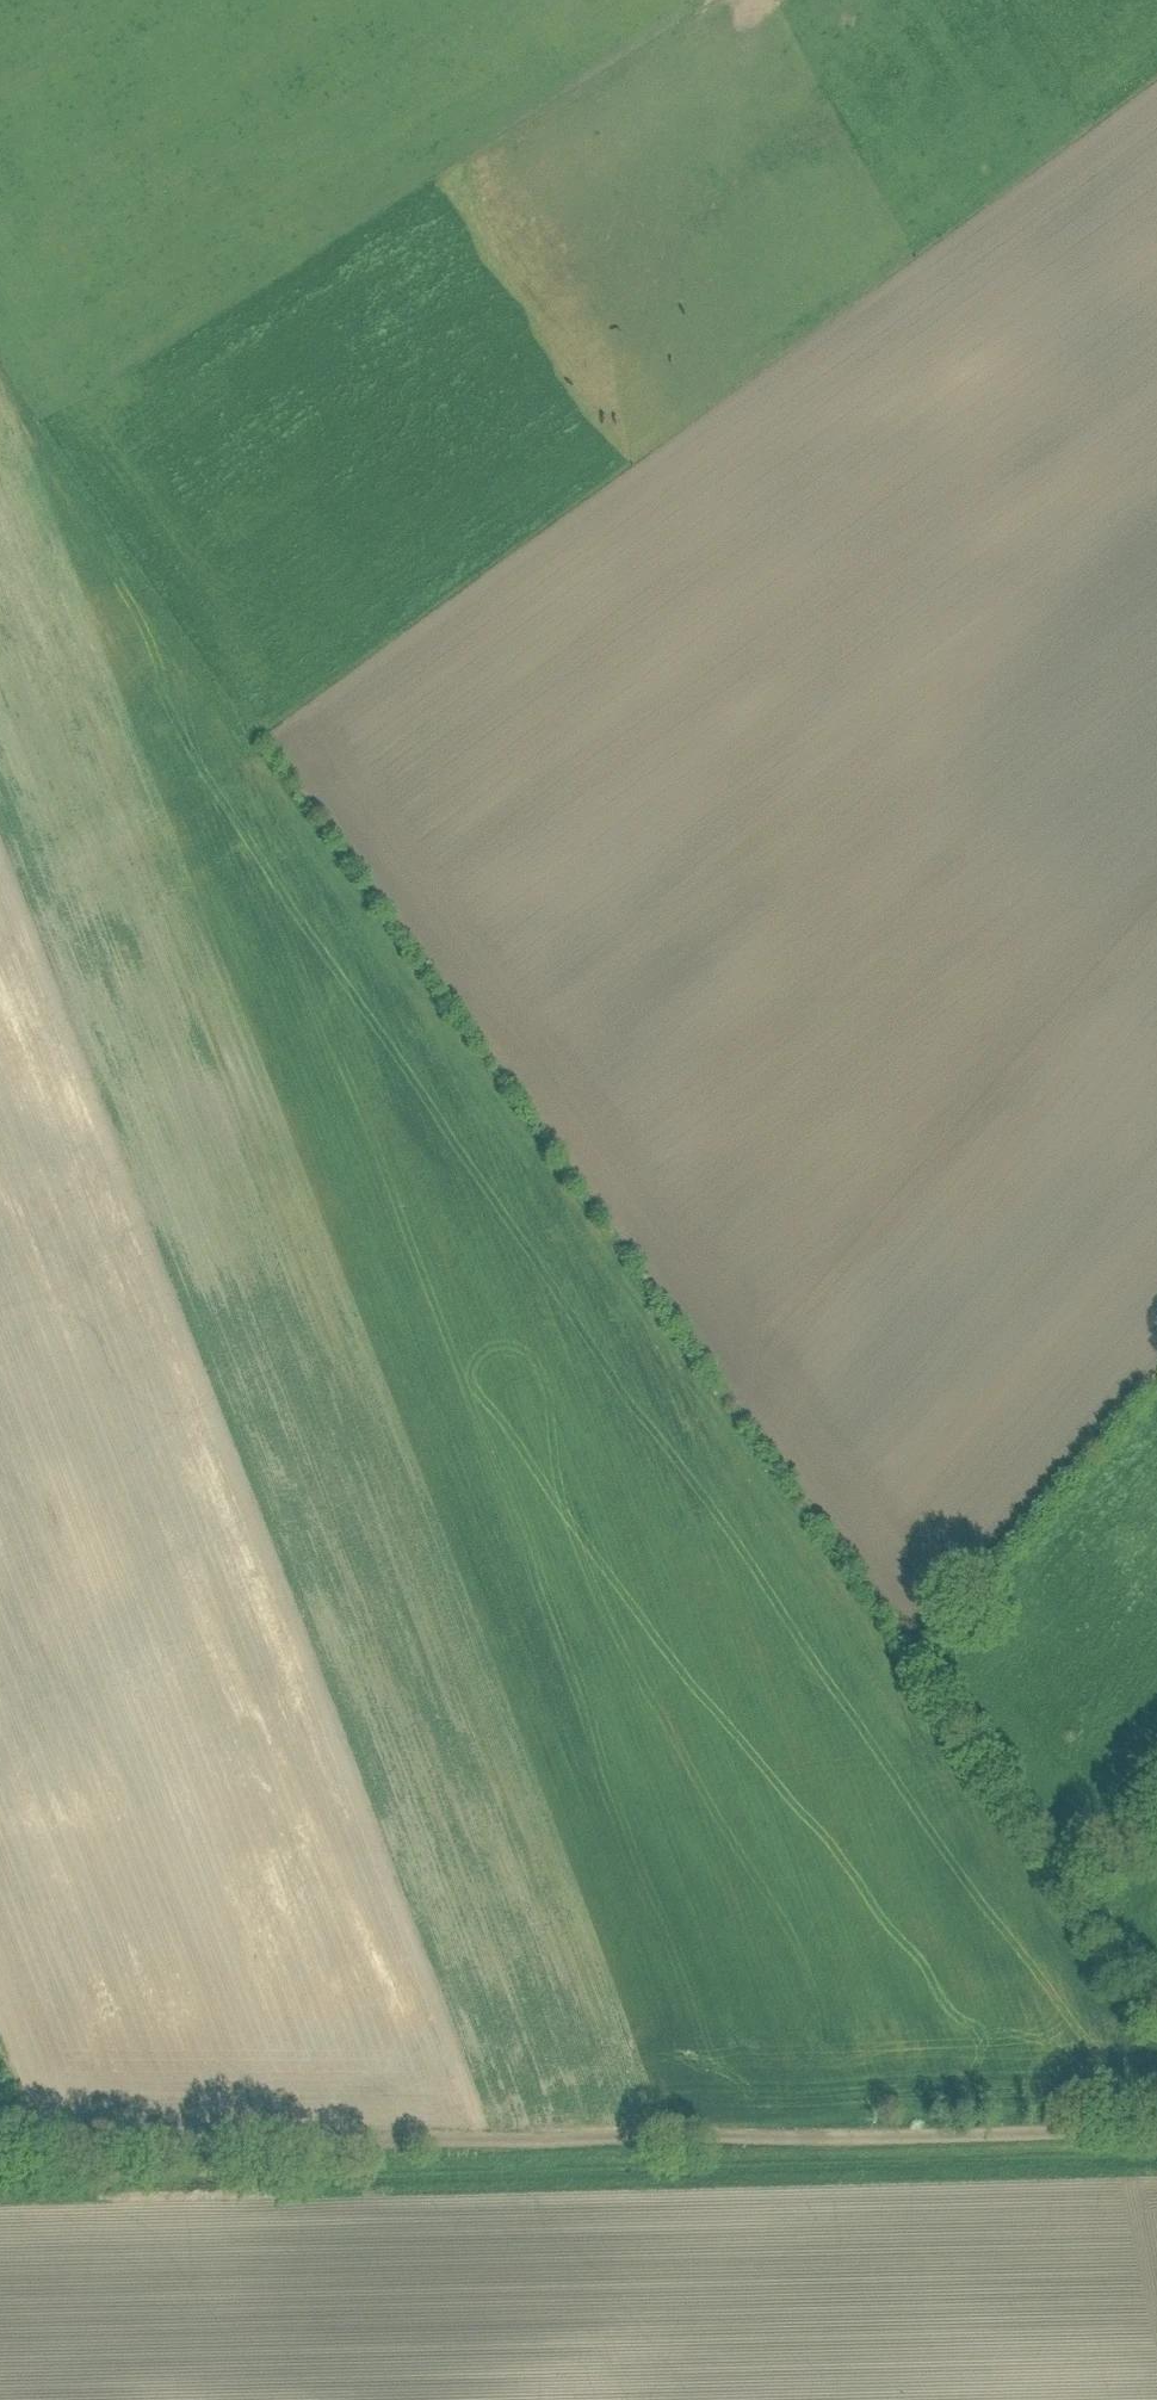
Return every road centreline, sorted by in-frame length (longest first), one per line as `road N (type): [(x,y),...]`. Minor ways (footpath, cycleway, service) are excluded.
road 1 (track): [(1156,2138),(194,2154),(71,2151),(0,2136)]

